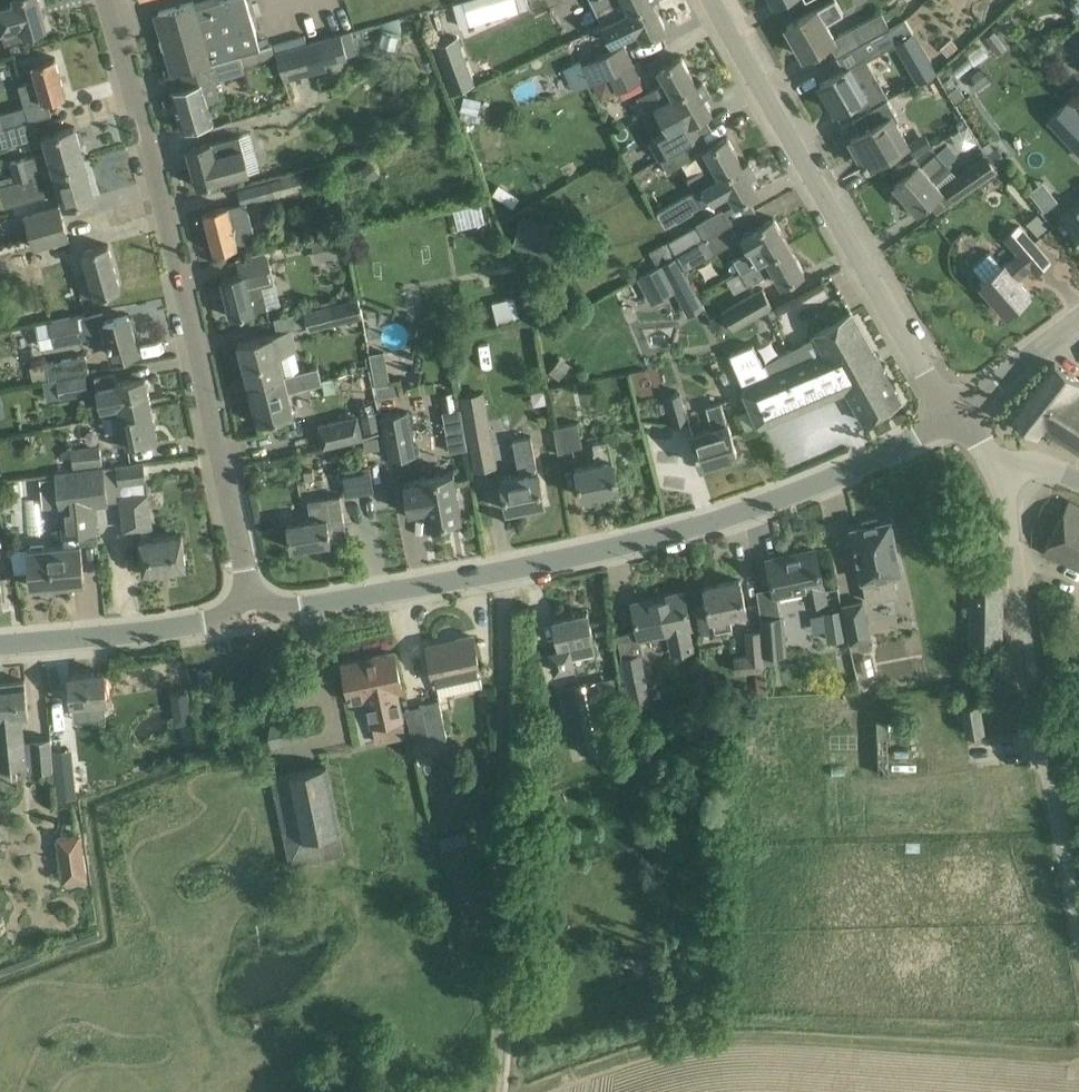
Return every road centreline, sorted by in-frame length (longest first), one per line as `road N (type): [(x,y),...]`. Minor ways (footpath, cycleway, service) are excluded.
road 1 (tertiary): [(255,616),(506,572),(754,509),(884,455),(950,417)]
road 2 (tertiary): [(255,616),(161,198),(105,0)]
road 3 (unclassified): [(1078,940),(1002,483),(1015,454)]
road 4 (residential): [(950,417),(712,0)]
road 5 (tertiary): [(0,645),(255,616)]
road 6 (unclassified): [(950,417),(1078,318)]

